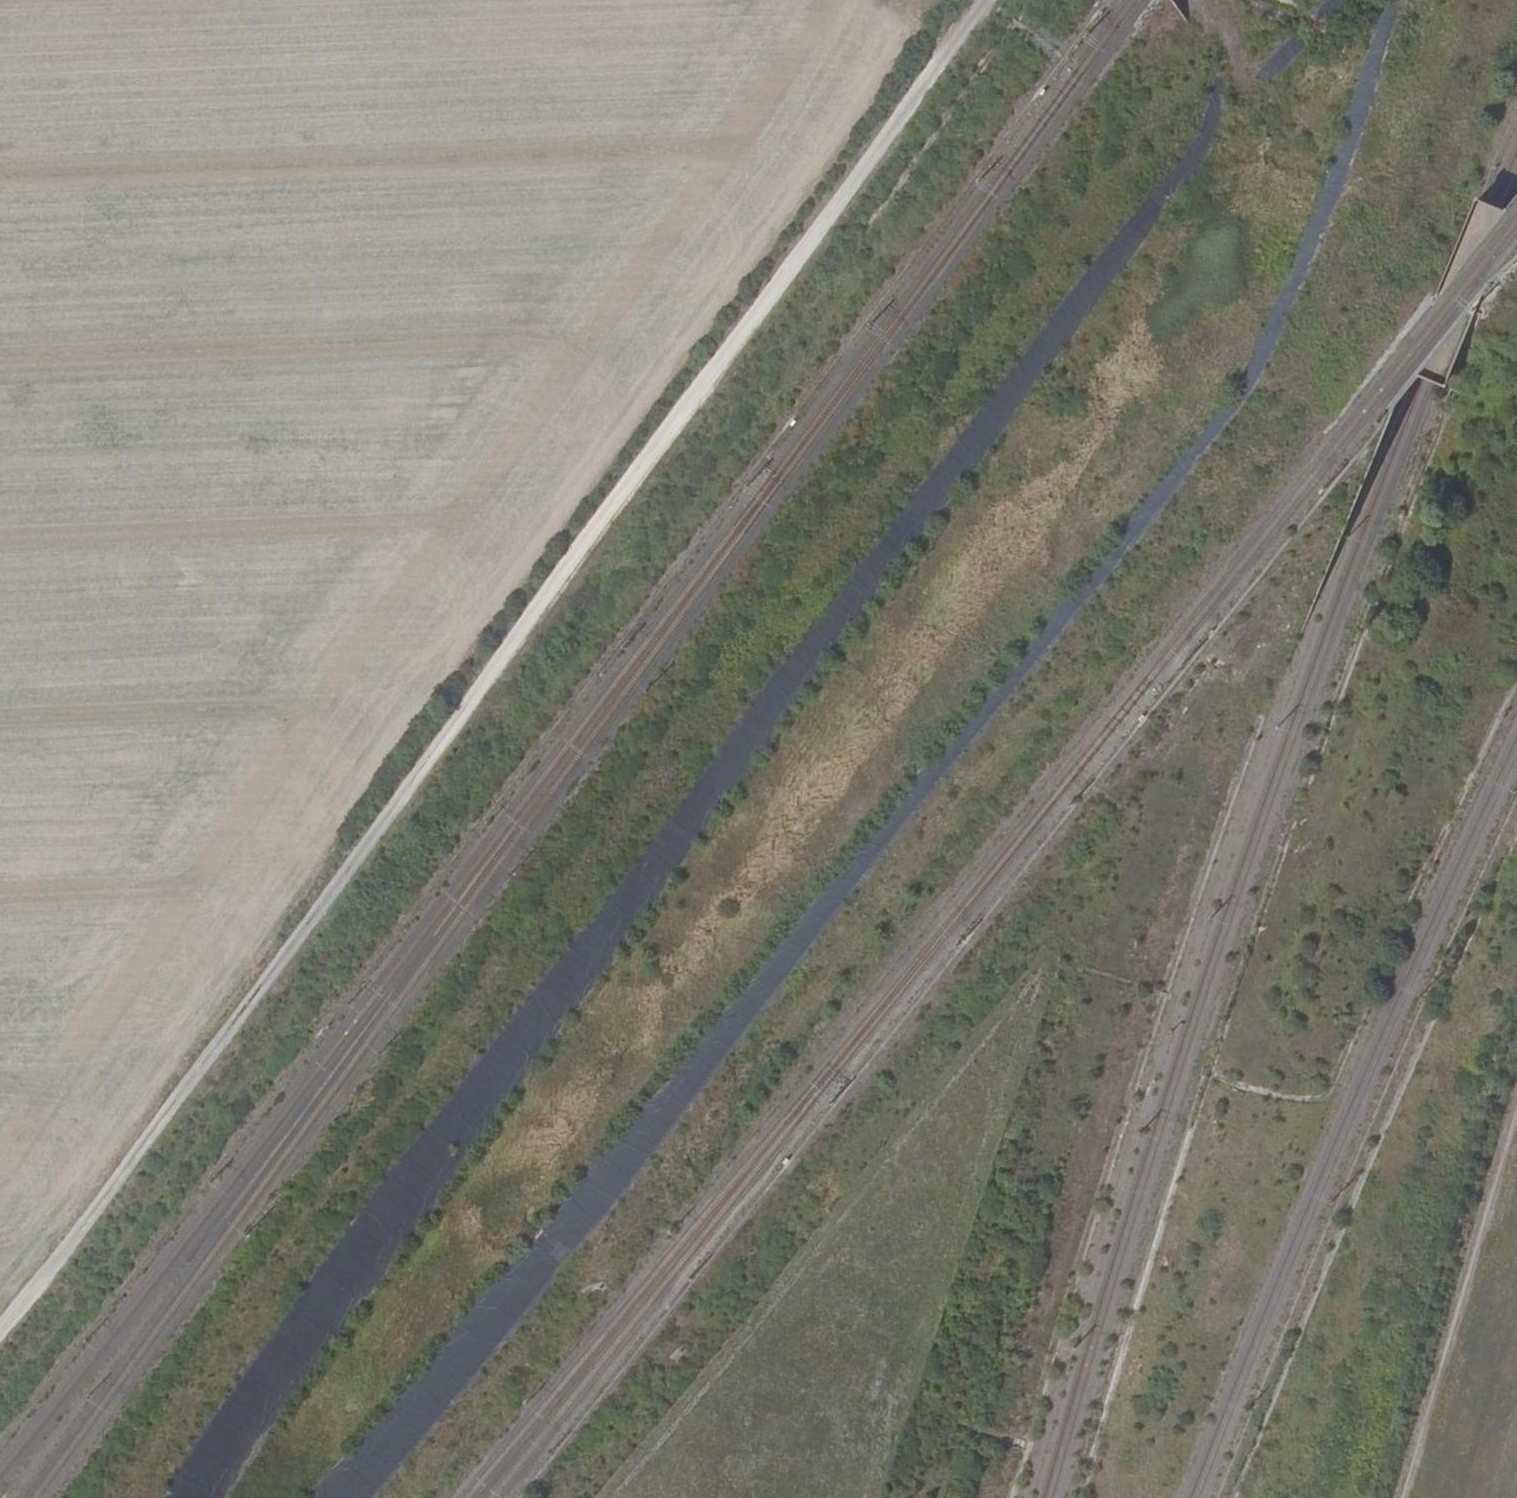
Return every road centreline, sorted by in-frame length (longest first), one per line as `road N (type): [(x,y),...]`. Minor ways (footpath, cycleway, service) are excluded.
road 1 (track): [(0,1330),(247,1009),(984,0)]

